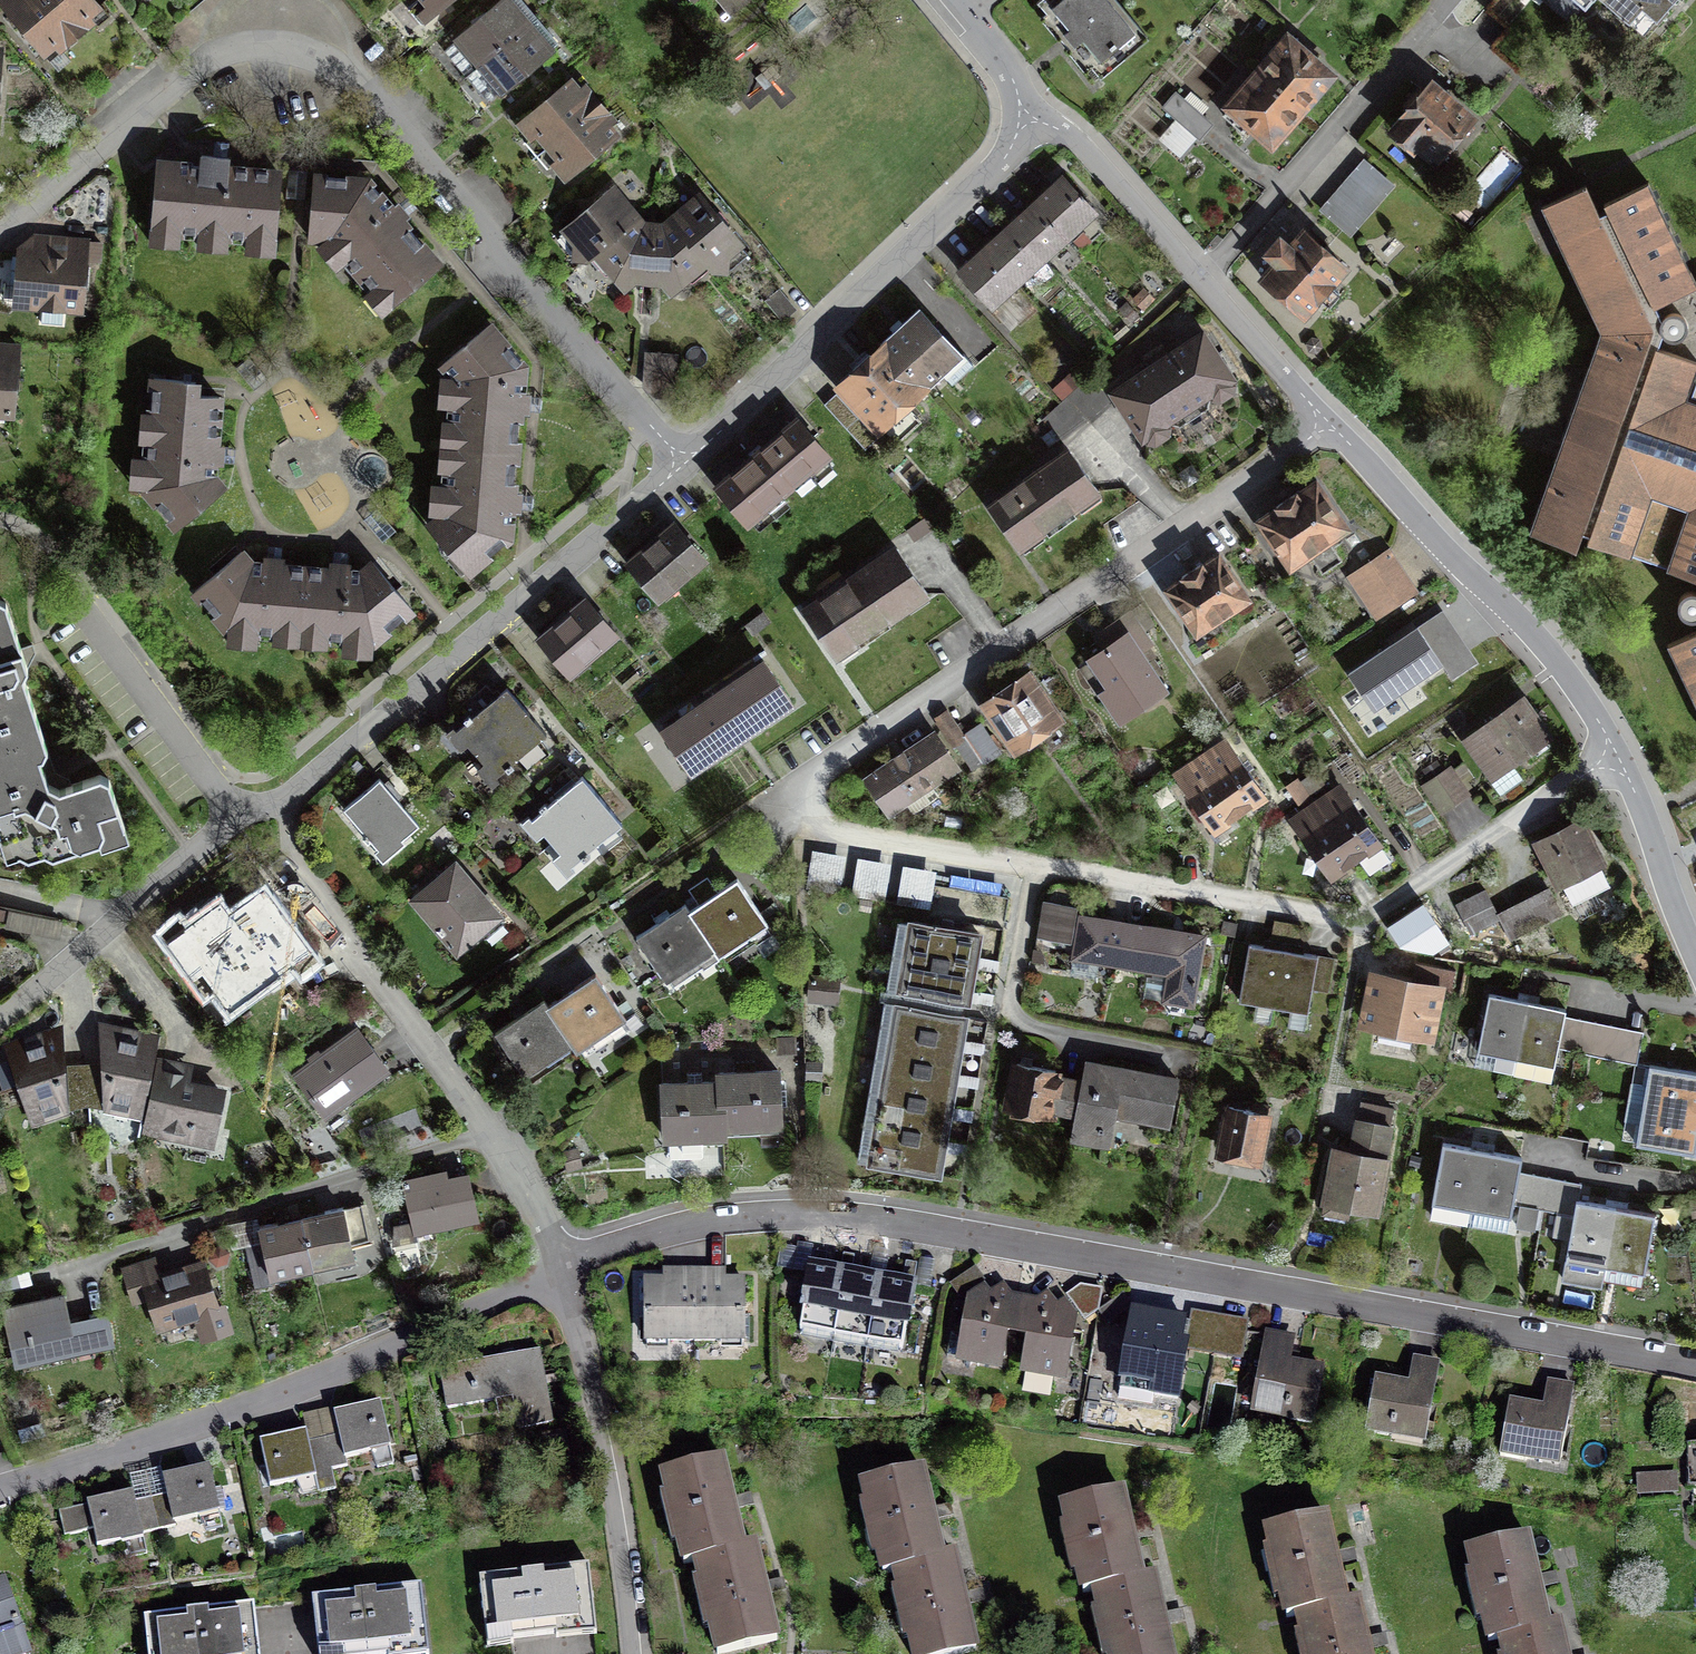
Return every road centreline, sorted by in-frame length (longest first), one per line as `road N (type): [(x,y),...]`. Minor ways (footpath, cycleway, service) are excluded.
road 1 (residential): [(1695,1363),(827,1213),(711,1219),(555,1270)]
road 2 (residential): [(682,468),(368,87),(328,61),(245,48),(196,65),(0,231)]
road 3 (residential): [(1616,752),(1383,908),(1349,918),(837,835),(811,823),(800,803)]
road 4 (residential): [(1331,425),(816,773),(800,803)]
road 5 (residential): [(555,1270),(293,1391),(0,1490)]
road 6 (residential): [(555,1270),(489,1134),(296,865),(287,799)]
road 7 (residential): [(682,468),(287,799)]
road 8 (residential): [(1043,123),(682,468)]
road 9 (residential): [(1331,425),(1542,646),(1616,752)]
road 10 (residential): [(640,1653),(610,1453),(555,1270)]
road 11 (residential): [(287,799),(234,809),(224,827),(0,1024)]
road 12 (residential): [(1200,281),(1445,0)]
road 13 (residential): [(1043,123),(1074,140),(1200,281)]
road 14 (residential): [(1616,752),(1695,958)]
road 15 (residential): [(1200,281),(1331,425)]
road 16 (residential): [(953,0),(1043,123)]

